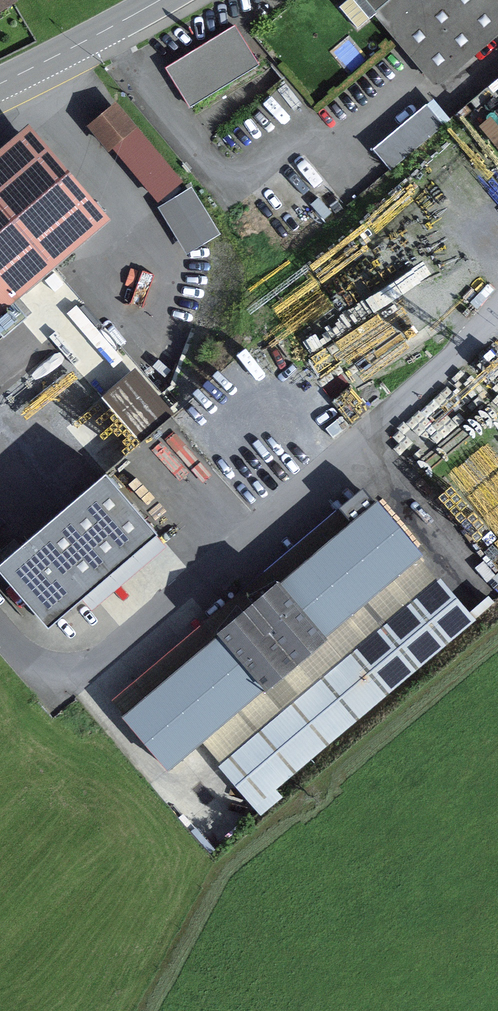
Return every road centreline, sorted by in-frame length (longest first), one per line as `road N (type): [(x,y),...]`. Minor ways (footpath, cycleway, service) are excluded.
road 1 (residential): [(0,618),(34,657),(81,669),(101,660),(453,358),(497,304)]
road 2 (primary): [(159,0),(0,83)]

